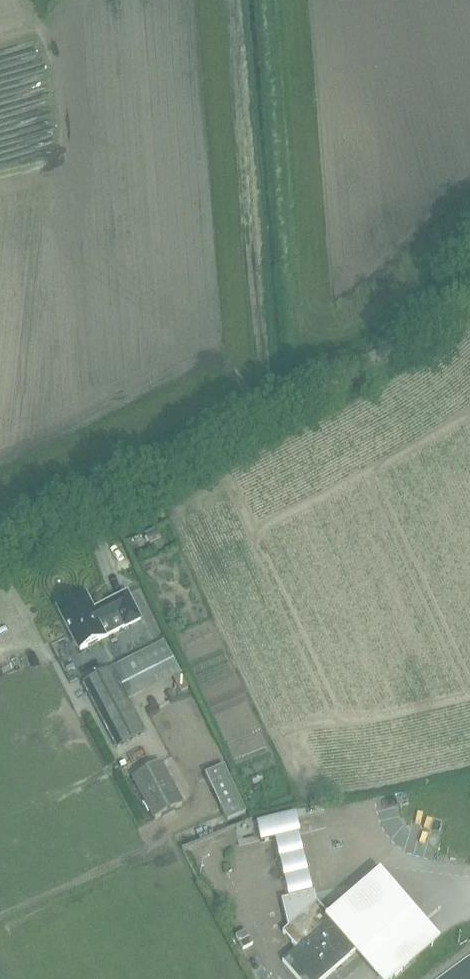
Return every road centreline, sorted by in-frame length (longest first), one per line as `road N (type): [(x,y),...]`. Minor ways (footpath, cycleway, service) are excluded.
road 1 (unclassified): [(0,540),(397,342),(469,280)]

